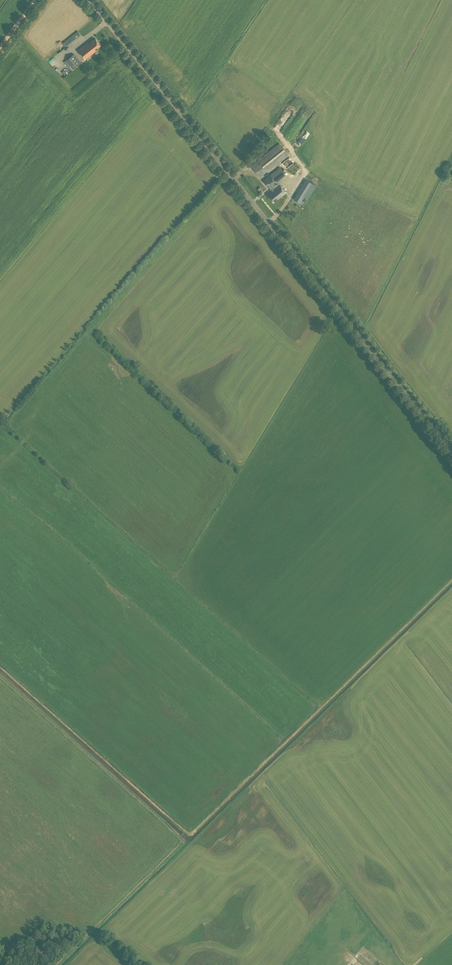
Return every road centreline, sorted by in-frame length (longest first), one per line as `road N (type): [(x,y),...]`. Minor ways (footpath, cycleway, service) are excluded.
road 1 (unclassified): [(451,454),(88,0)]

